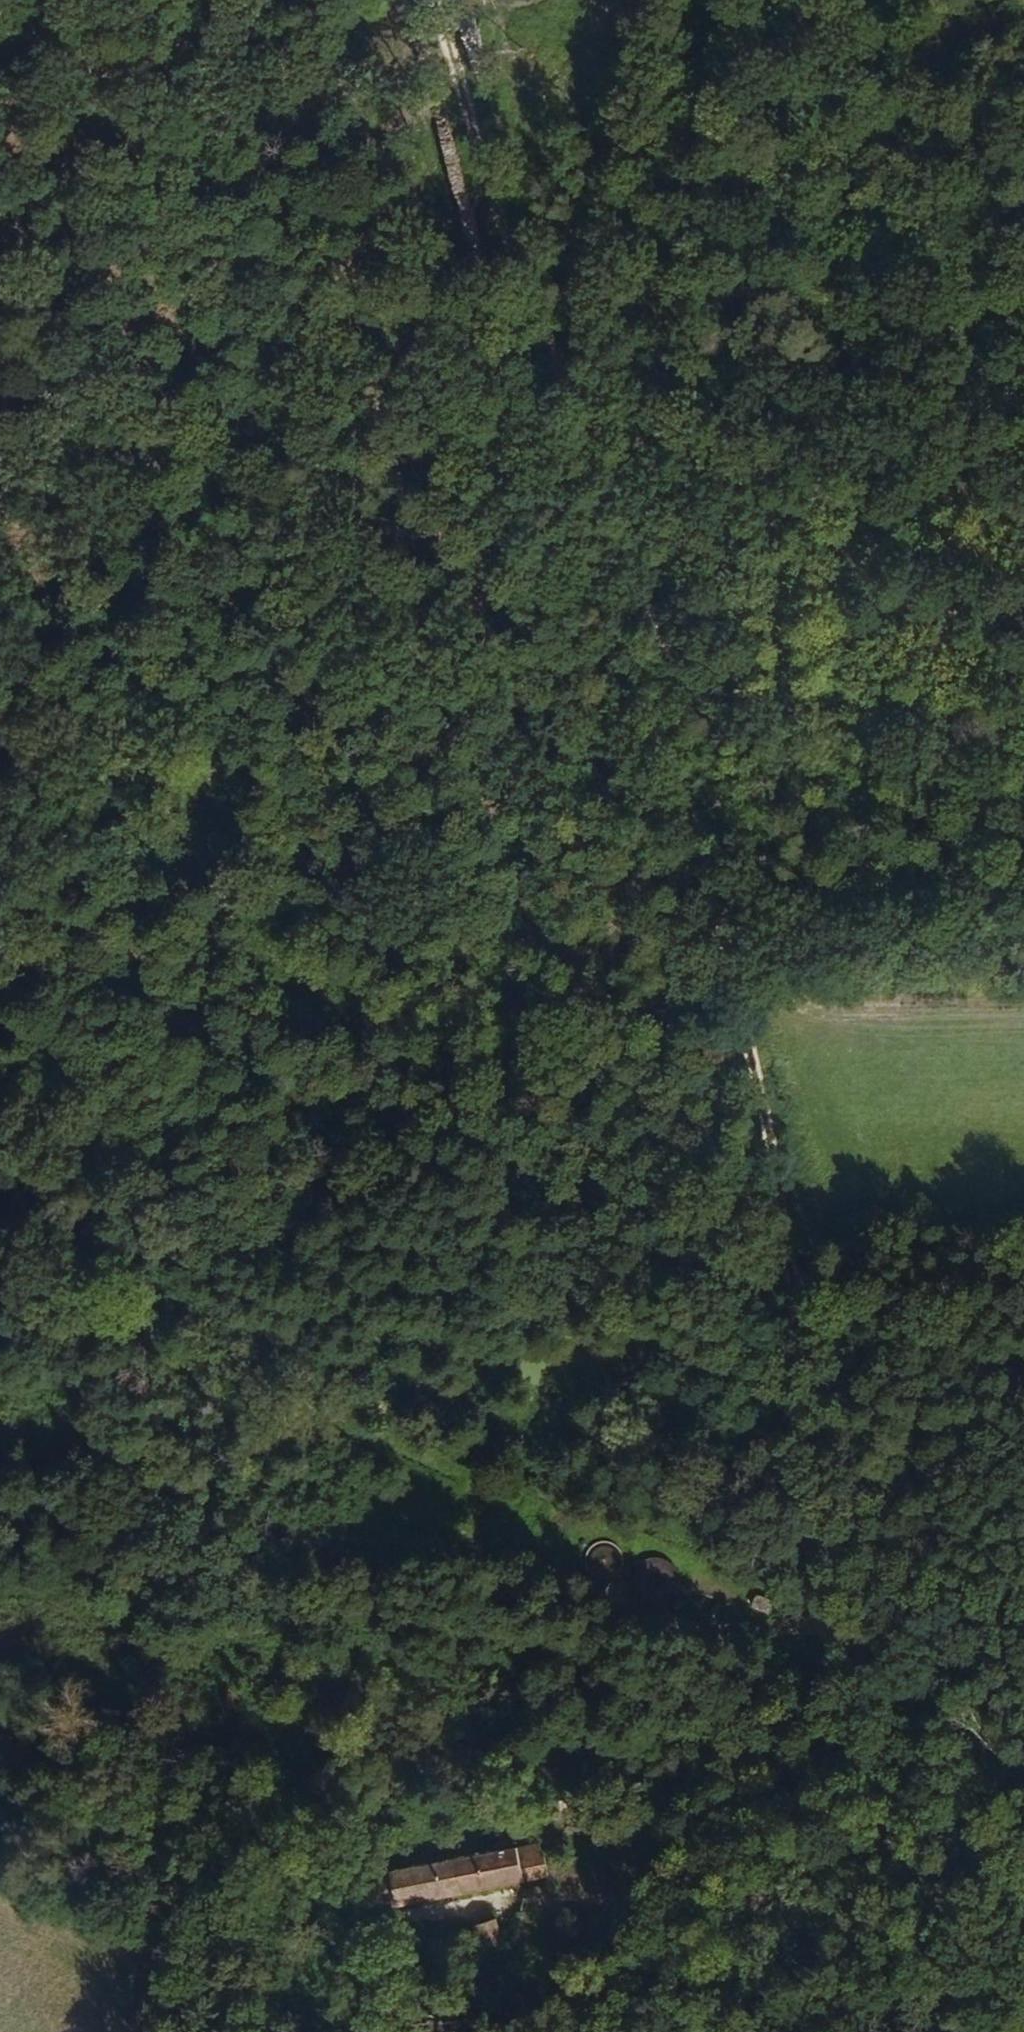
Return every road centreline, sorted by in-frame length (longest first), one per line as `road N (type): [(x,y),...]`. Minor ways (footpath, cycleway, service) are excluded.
road 1 (track): [(577,2031),(601,1917),(808,1738),(748,901),(510,291),(434,0)]

